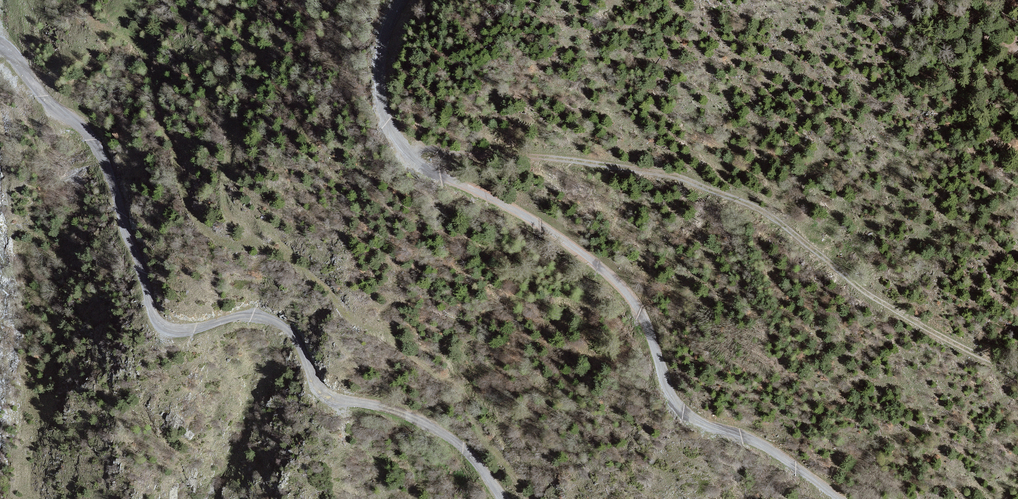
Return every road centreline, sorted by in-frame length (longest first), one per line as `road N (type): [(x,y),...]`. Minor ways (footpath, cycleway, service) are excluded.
road 1 (track): [(504,498),(475,459),(442,434),(317,392),(291,336),(270,321),(247,316),(163,330),(150,311),(98,147),(0,46)]
road 2 (track): [(404,0),(380,50),(379,80),(384,120),(402,152),(595,265),(643,317),(670,399),(686,416),(755,444),(838,498)]
road 3 (track): [(411,158),(440,150),(674,177),(753,208),(857,290),(942,339),(1017,369)]

